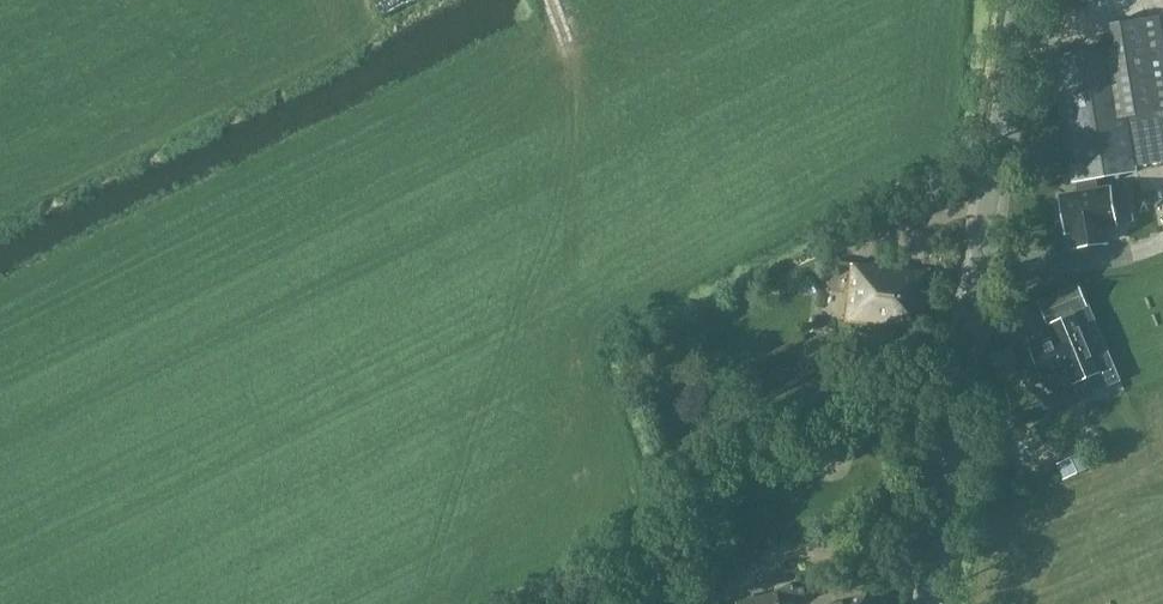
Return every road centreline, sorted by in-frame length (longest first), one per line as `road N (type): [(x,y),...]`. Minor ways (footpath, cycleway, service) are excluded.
road 1 (tertiary): [(941,603),(1032,0)]

